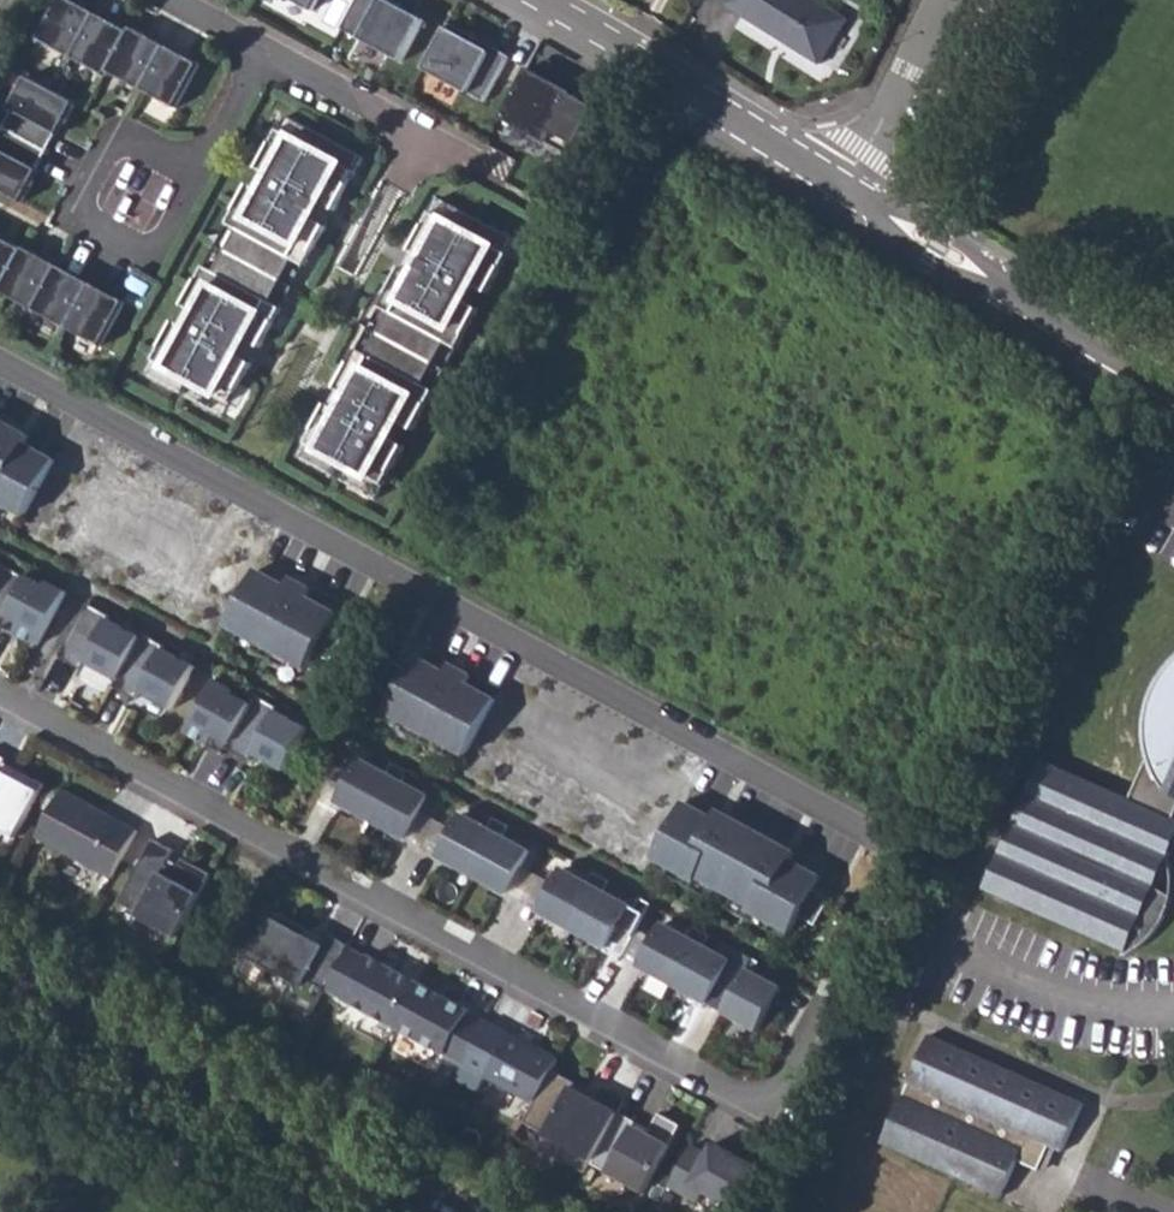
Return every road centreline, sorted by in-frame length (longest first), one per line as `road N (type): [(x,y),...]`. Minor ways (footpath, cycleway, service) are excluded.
road 1 (residential): [(0,699),(769,1119),(906,850),(0,354)]
road 2 (secondary): [(0,976),(427,1211)]
road 3 (residential): [(846,188),(1173,389)]
road 4 (residential): [(538,0),(846,188)]
road 5 (residential): [(270,413),(416,124)]
road 6 (residential): [(846,188),(945,0)]
road 7 (residential): [(136,195),(218,143),(270,45)]
road 8 (residential): [(416,124),(270,45)]

